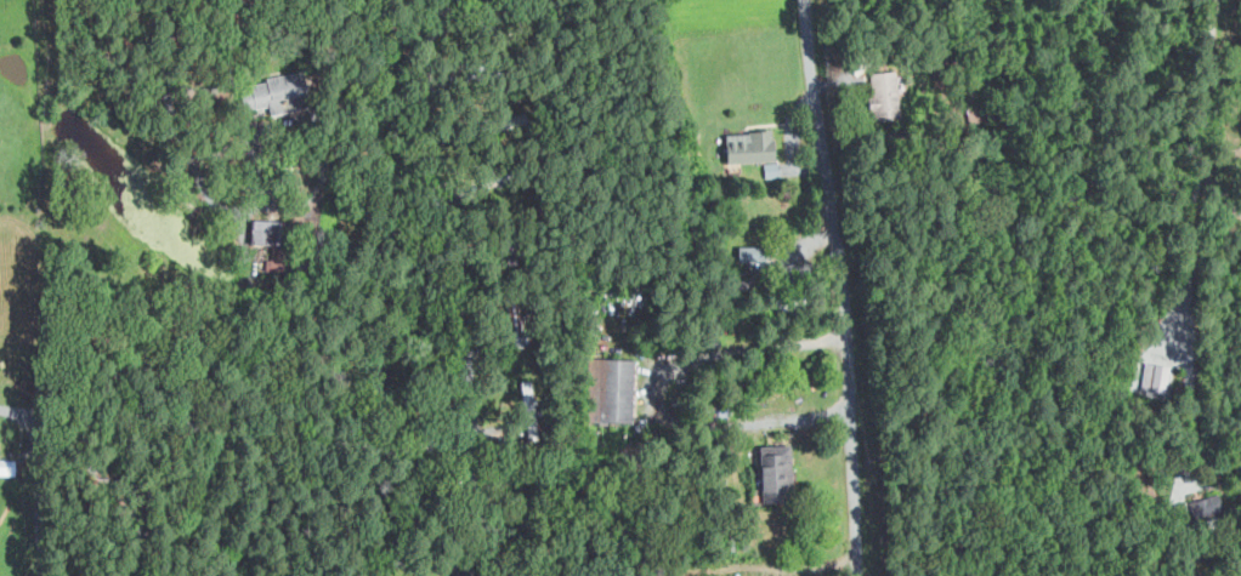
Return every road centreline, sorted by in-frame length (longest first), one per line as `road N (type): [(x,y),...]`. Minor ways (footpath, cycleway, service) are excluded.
road 1 (residential): [(859,575),(848,337),(806,0)]
road 2 (residential): [(1240,213),(1208,171),(1219,0)]
road 3 (residential): [(855,508),(645,520)]

